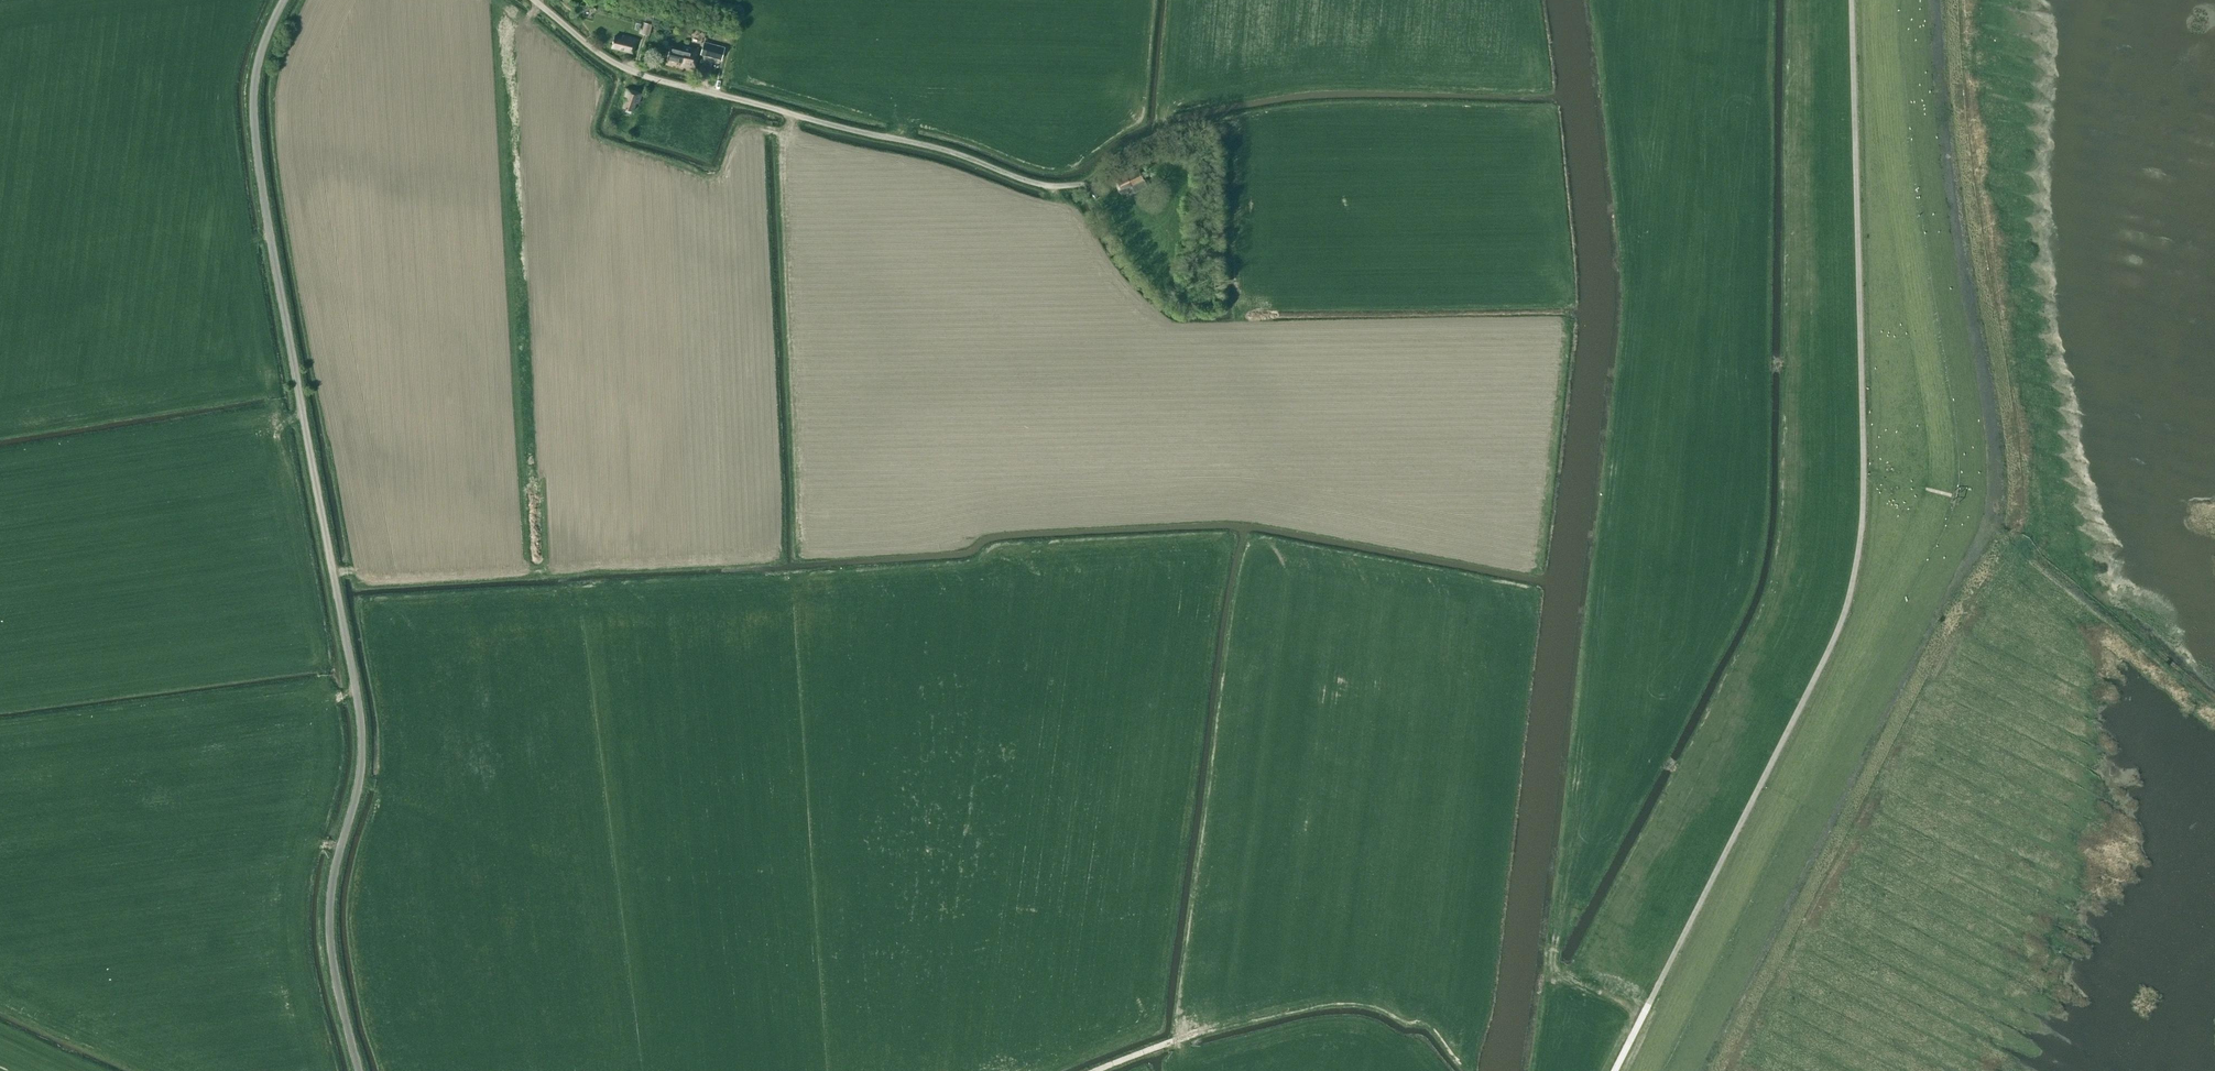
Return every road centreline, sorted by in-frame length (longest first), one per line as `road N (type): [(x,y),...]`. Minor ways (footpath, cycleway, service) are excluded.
road 1 (unclassified): [(359,1070),(329,912),(359,775),(360,712),(253,113),(259,58),(283,0)]
road 2 (unclassified): [(1099,193),(659,80),(601,54),(536,0)]
road 3 (track): [(1076,184),(1139,140),(1218,119)]

